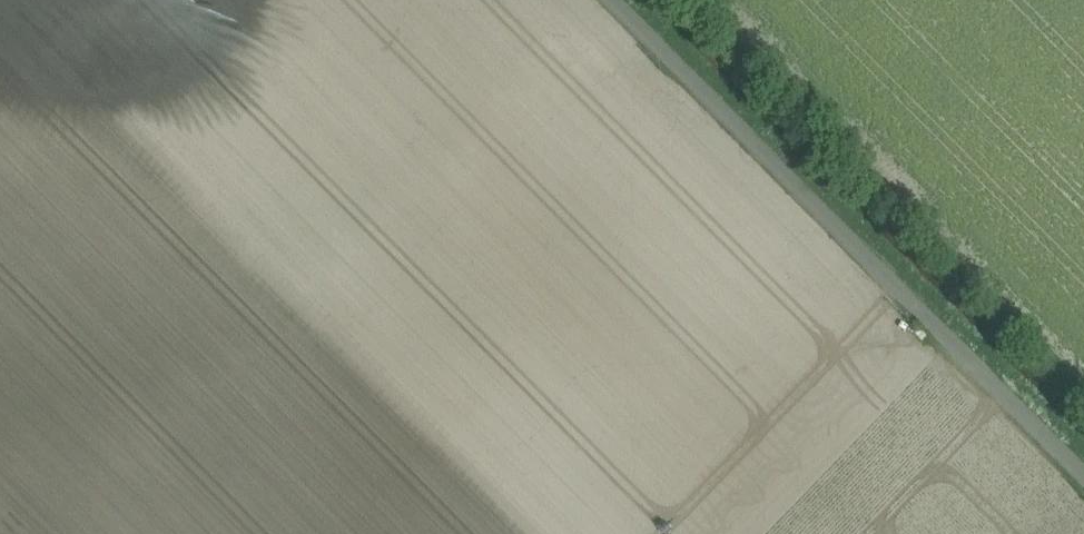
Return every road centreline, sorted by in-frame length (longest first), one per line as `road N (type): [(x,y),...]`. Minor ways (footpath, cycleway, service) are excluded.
road 1 (unclassified): [(614,0),(1083,475)]

